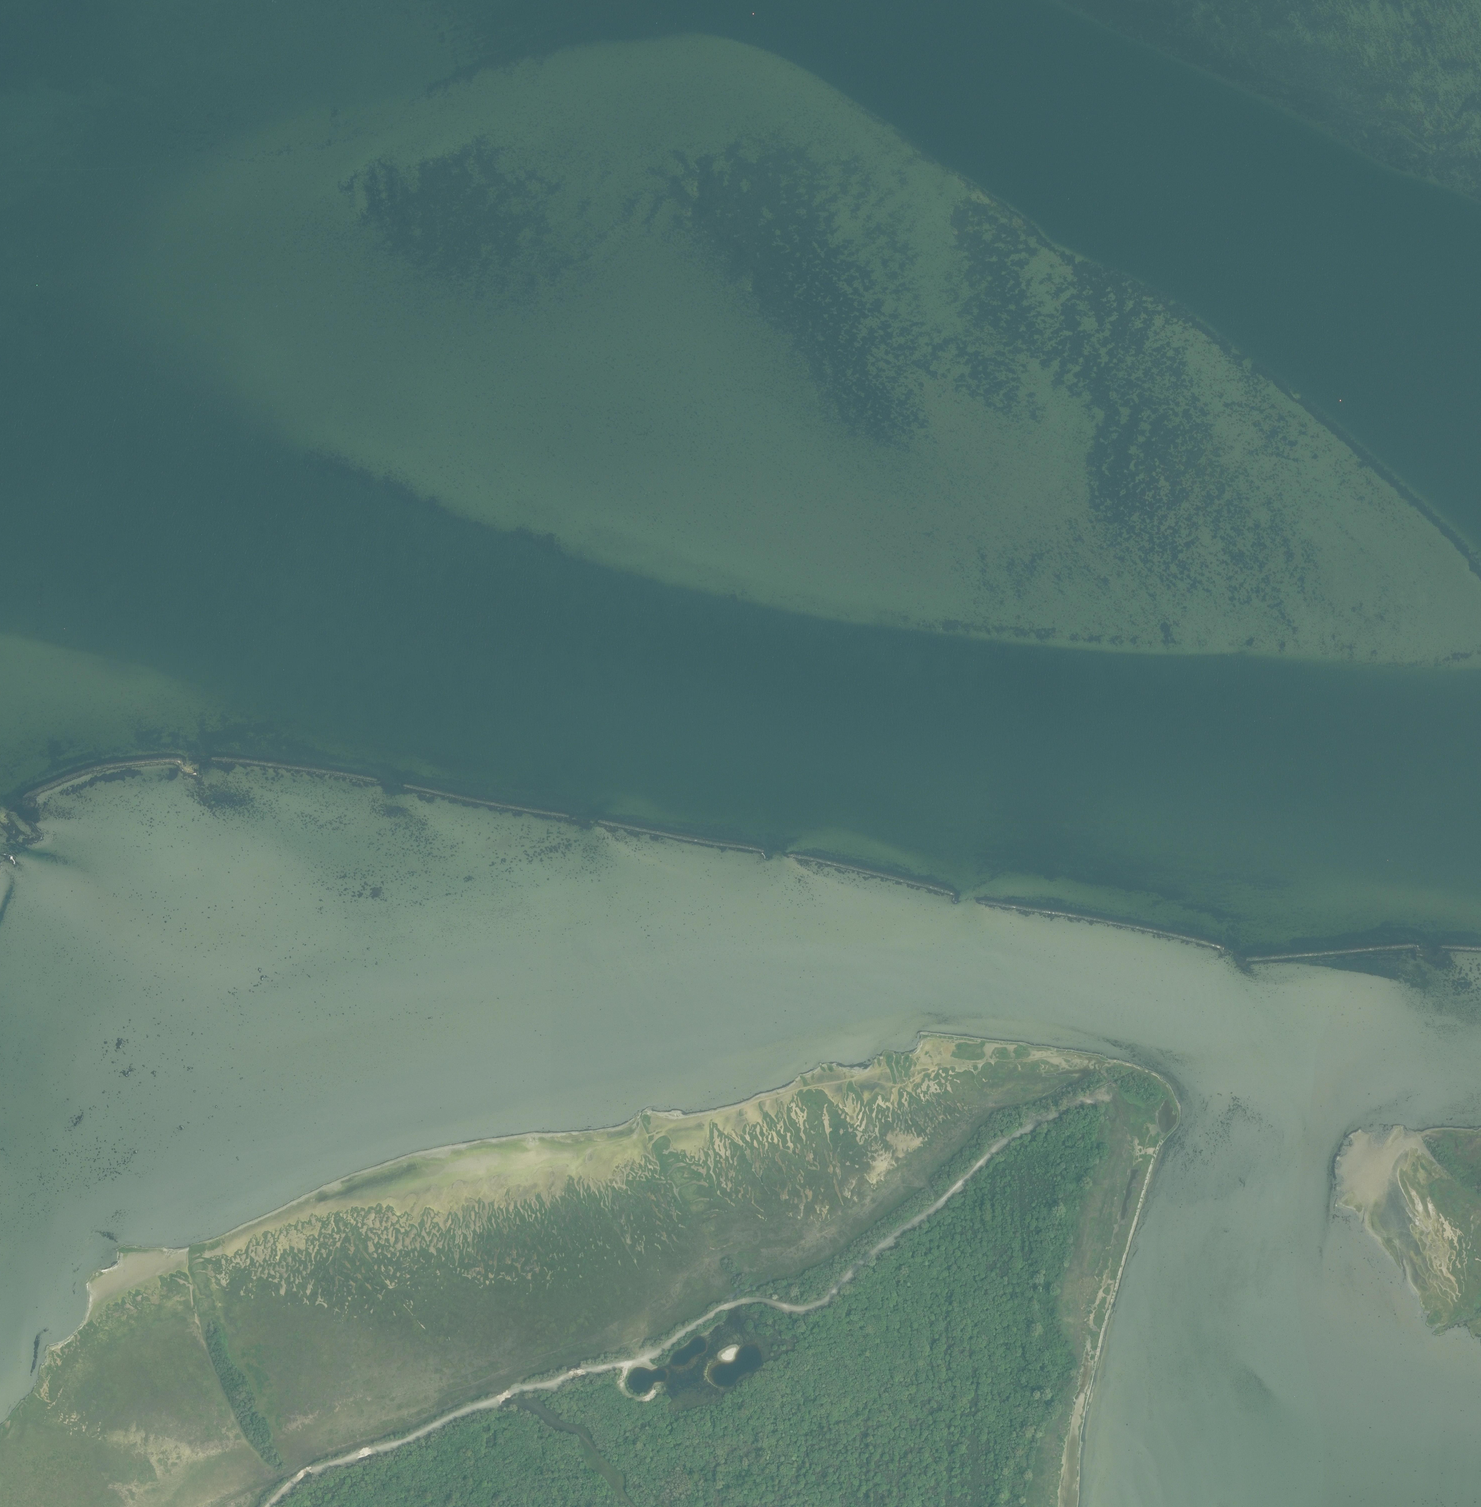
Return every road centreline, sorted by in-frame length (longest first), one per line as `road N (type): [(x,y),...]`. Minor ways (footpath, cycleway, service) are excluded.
road 1 (track): [(512,1378),(535,1407),(589,1440),(634,1506)]

